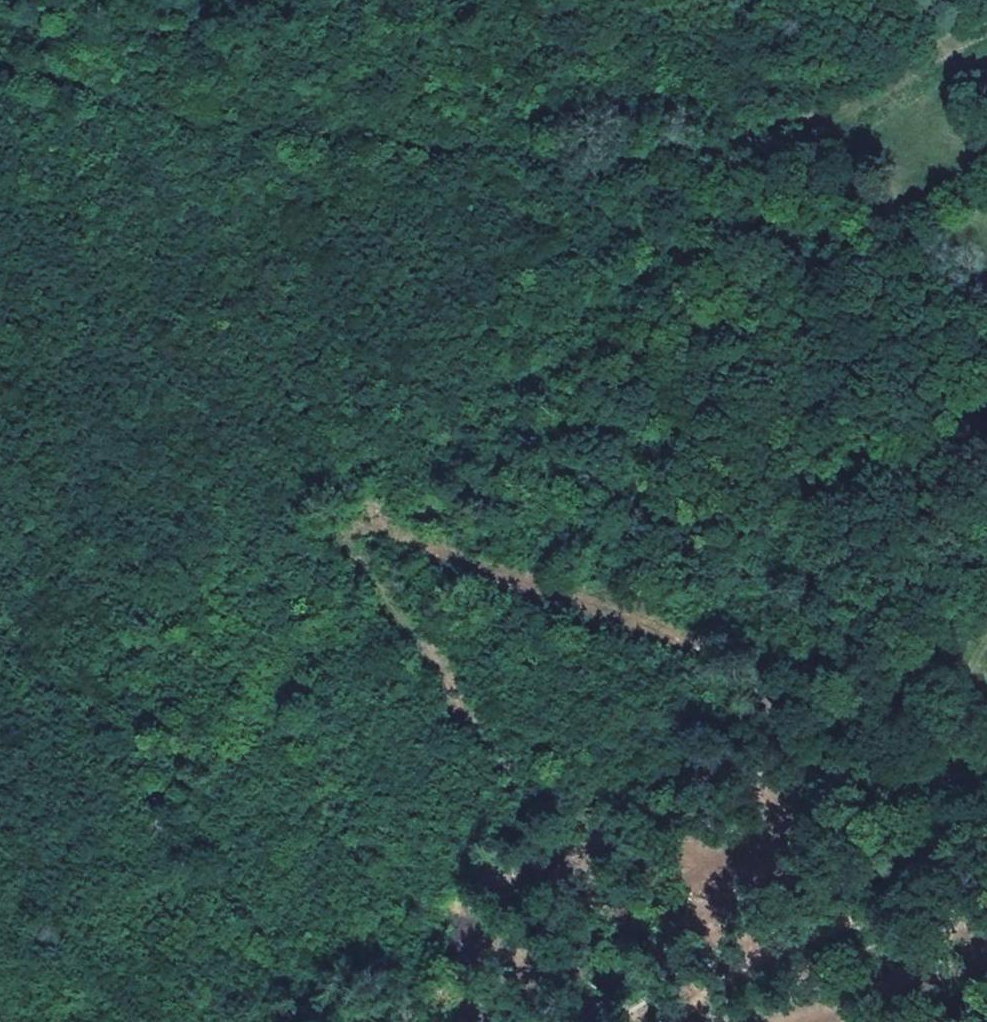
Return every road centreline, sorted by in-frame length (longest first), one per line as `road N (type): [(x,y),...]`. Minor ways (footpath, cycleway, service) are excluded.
road 1 (track): [(986,971),(823,1021)]

